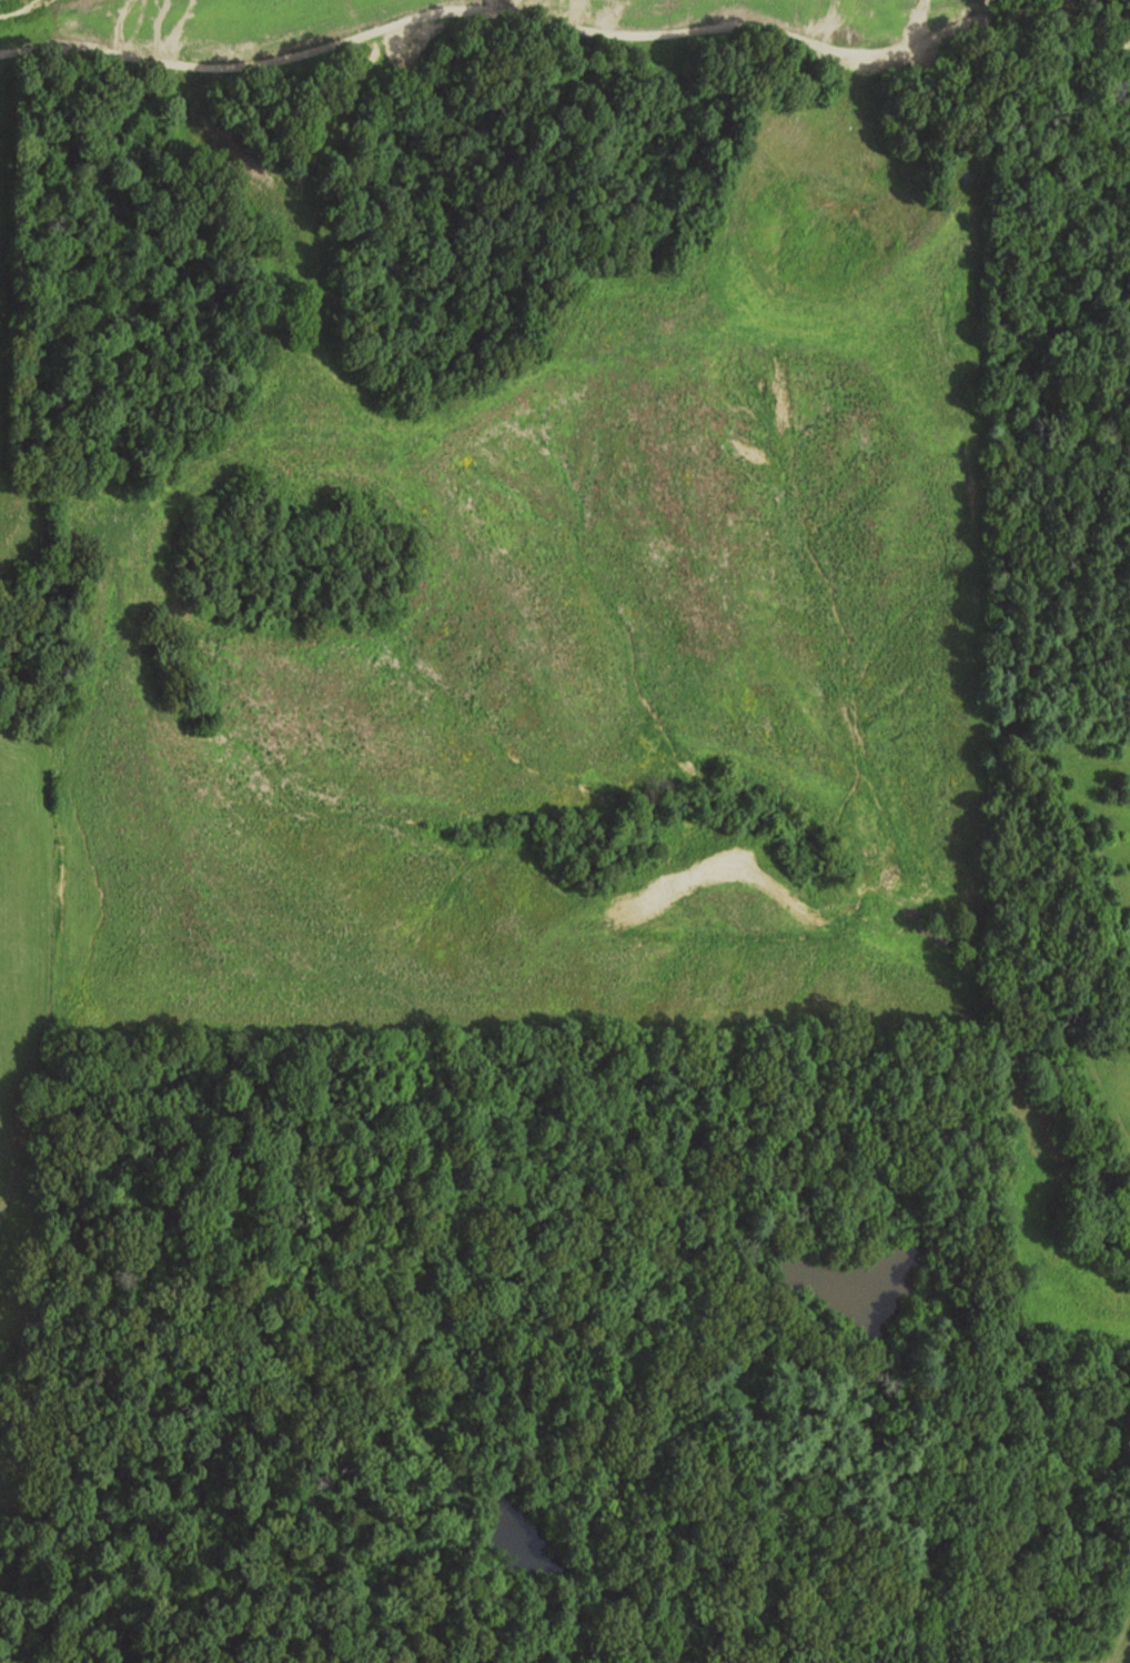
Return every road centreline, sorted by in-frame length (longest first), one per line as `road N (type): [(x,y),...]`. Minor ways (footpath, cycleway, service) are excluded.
road 1 (residential): [(0,48),(40,43),(233,67),(430,11),(470,8),(615,34),(729,30),(867,47),(1000,9),(1129,28)]

